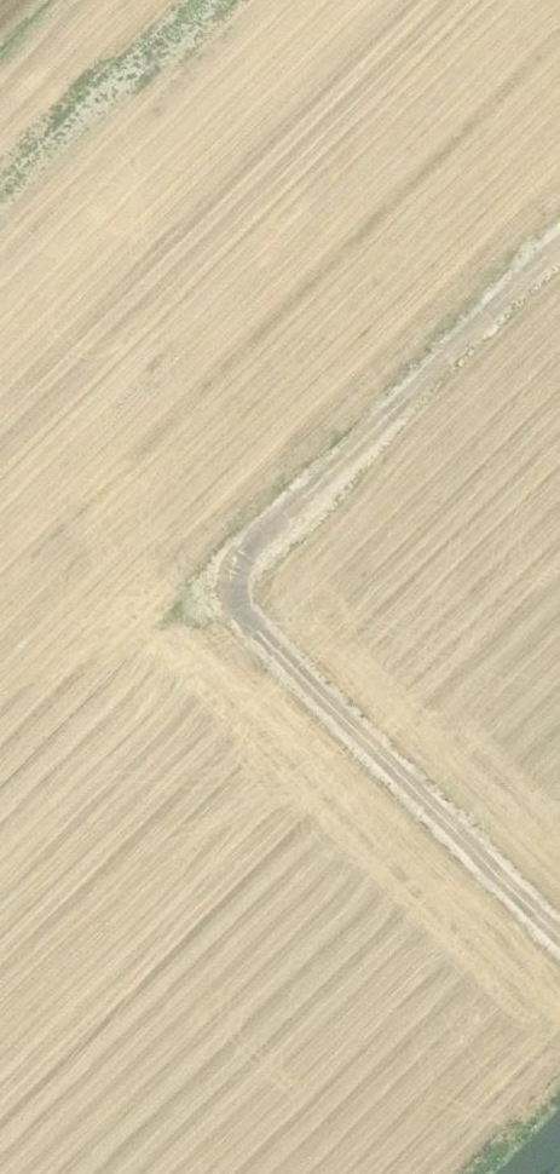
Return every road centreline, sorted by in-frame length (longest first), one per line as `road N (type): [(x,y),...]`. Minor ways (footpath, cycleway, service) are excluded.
road 1 (unclassified): [(559,956),(211,609)]
road 2 (unclassified): [(211,609),(559,264)]
road 3 (unclassified): [(211,609),(0,400)]

